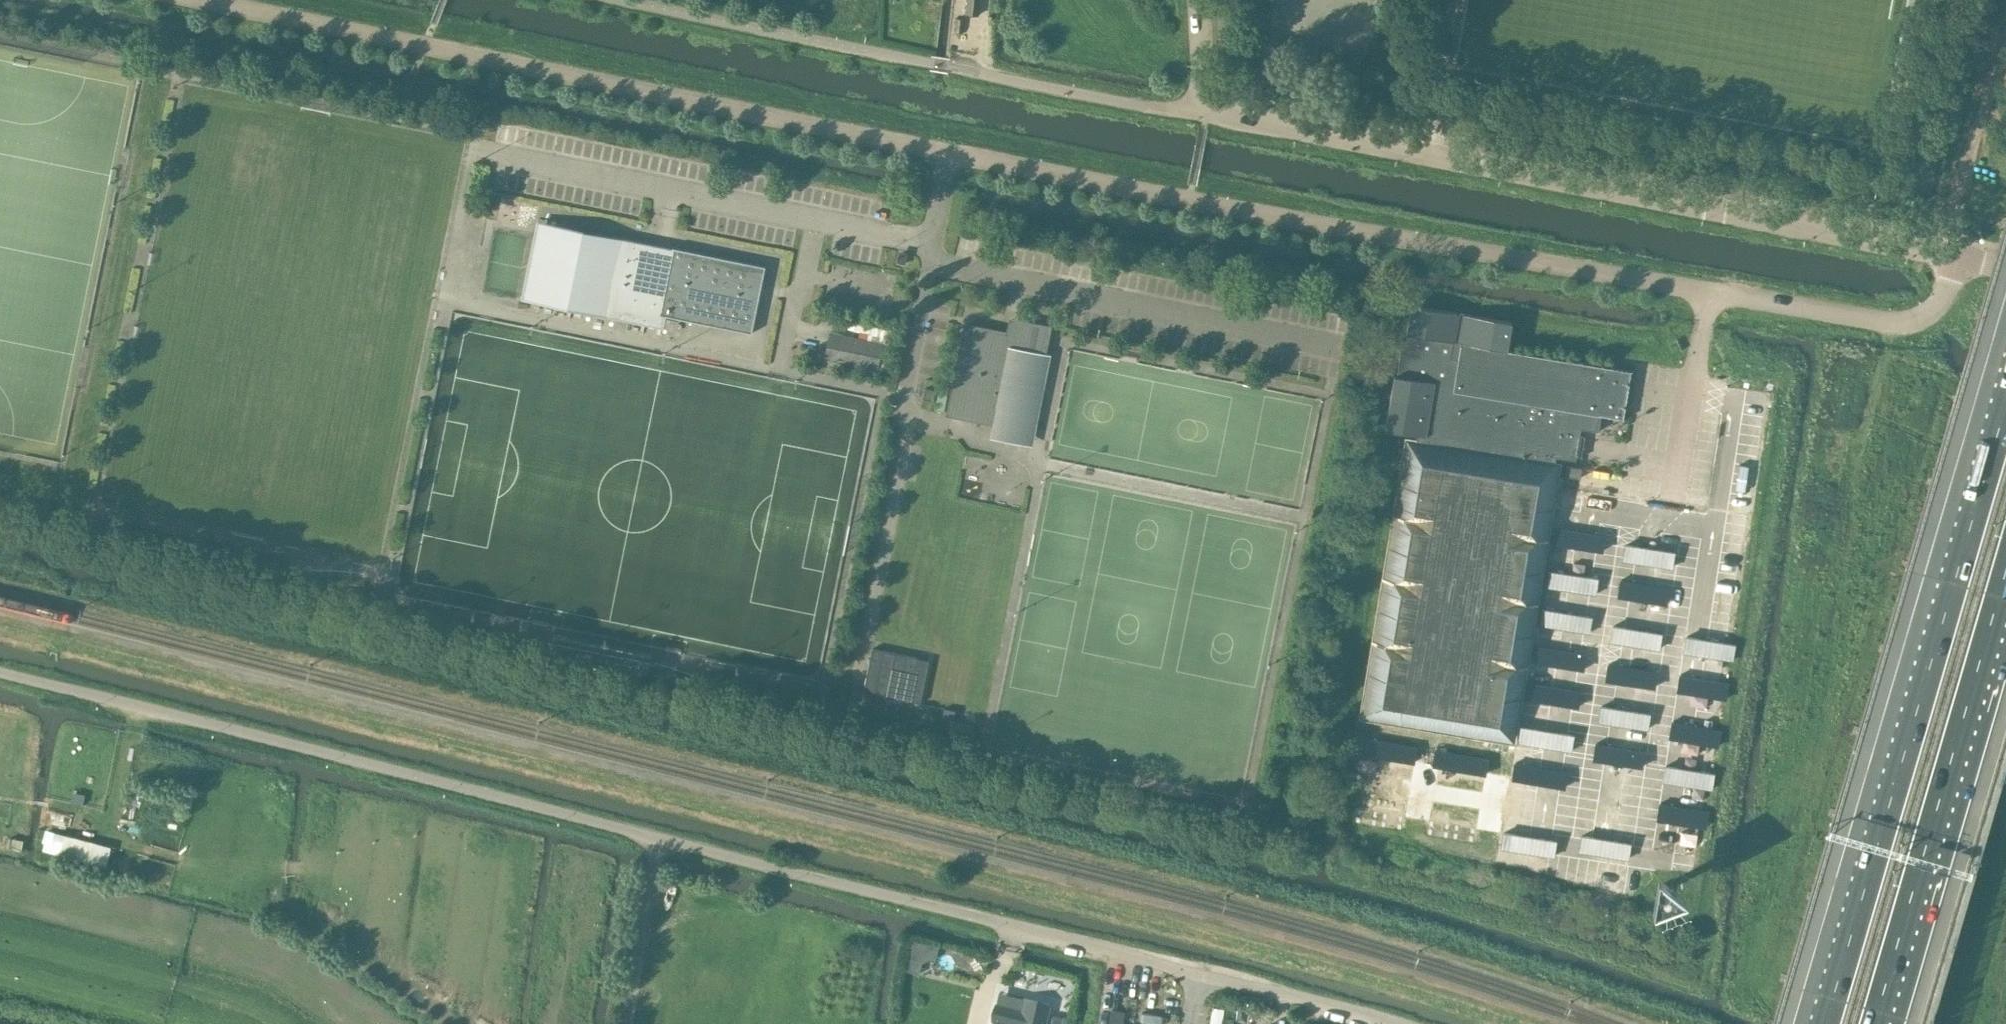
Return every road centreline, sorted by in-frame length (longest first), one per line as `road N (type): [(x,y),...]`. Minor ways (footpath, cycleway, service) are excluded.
road 1 (unclassified): [(1961,257),(1931,311),(1881,318),(1323,224),(212,0)]
road 2 (unclassified): [(1200,973),(0,671)]
road 3 (unclassified): [(1961,257),(1237,116),(1206,90),(1199,0)]
road 4 (motorway): [(2005,397),(1822,1023)]
road 5 (motorway): [(1871,1023),(2005,563)]
road 6 (track): [(0,941),(236,1002),(277,1023)]
road 7 (unclassified): [(1384,1023),(1200,973)]

